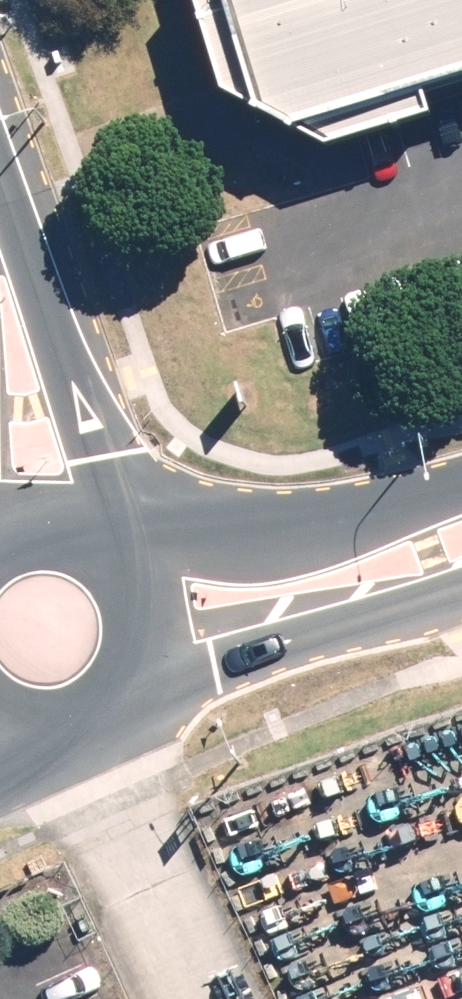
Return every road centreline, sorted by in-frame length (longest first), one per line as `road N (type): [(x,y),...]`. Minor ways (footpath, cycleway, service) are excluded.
road 1 (secondary): [(106,537),(201,548),(313,534),(461,495)]
road 2 (secondary): [(0,175),(45,294),(81,466),(83,524)]
road 3 (secondary): [(461,584),(240,656),(150,663)]
road 4 (secondary): [(150,663),(130,701),(97,729),(56,742),(14,740)]
road 5 (secondary): [(106,537),(147,588),(155,625),(150,663)]

